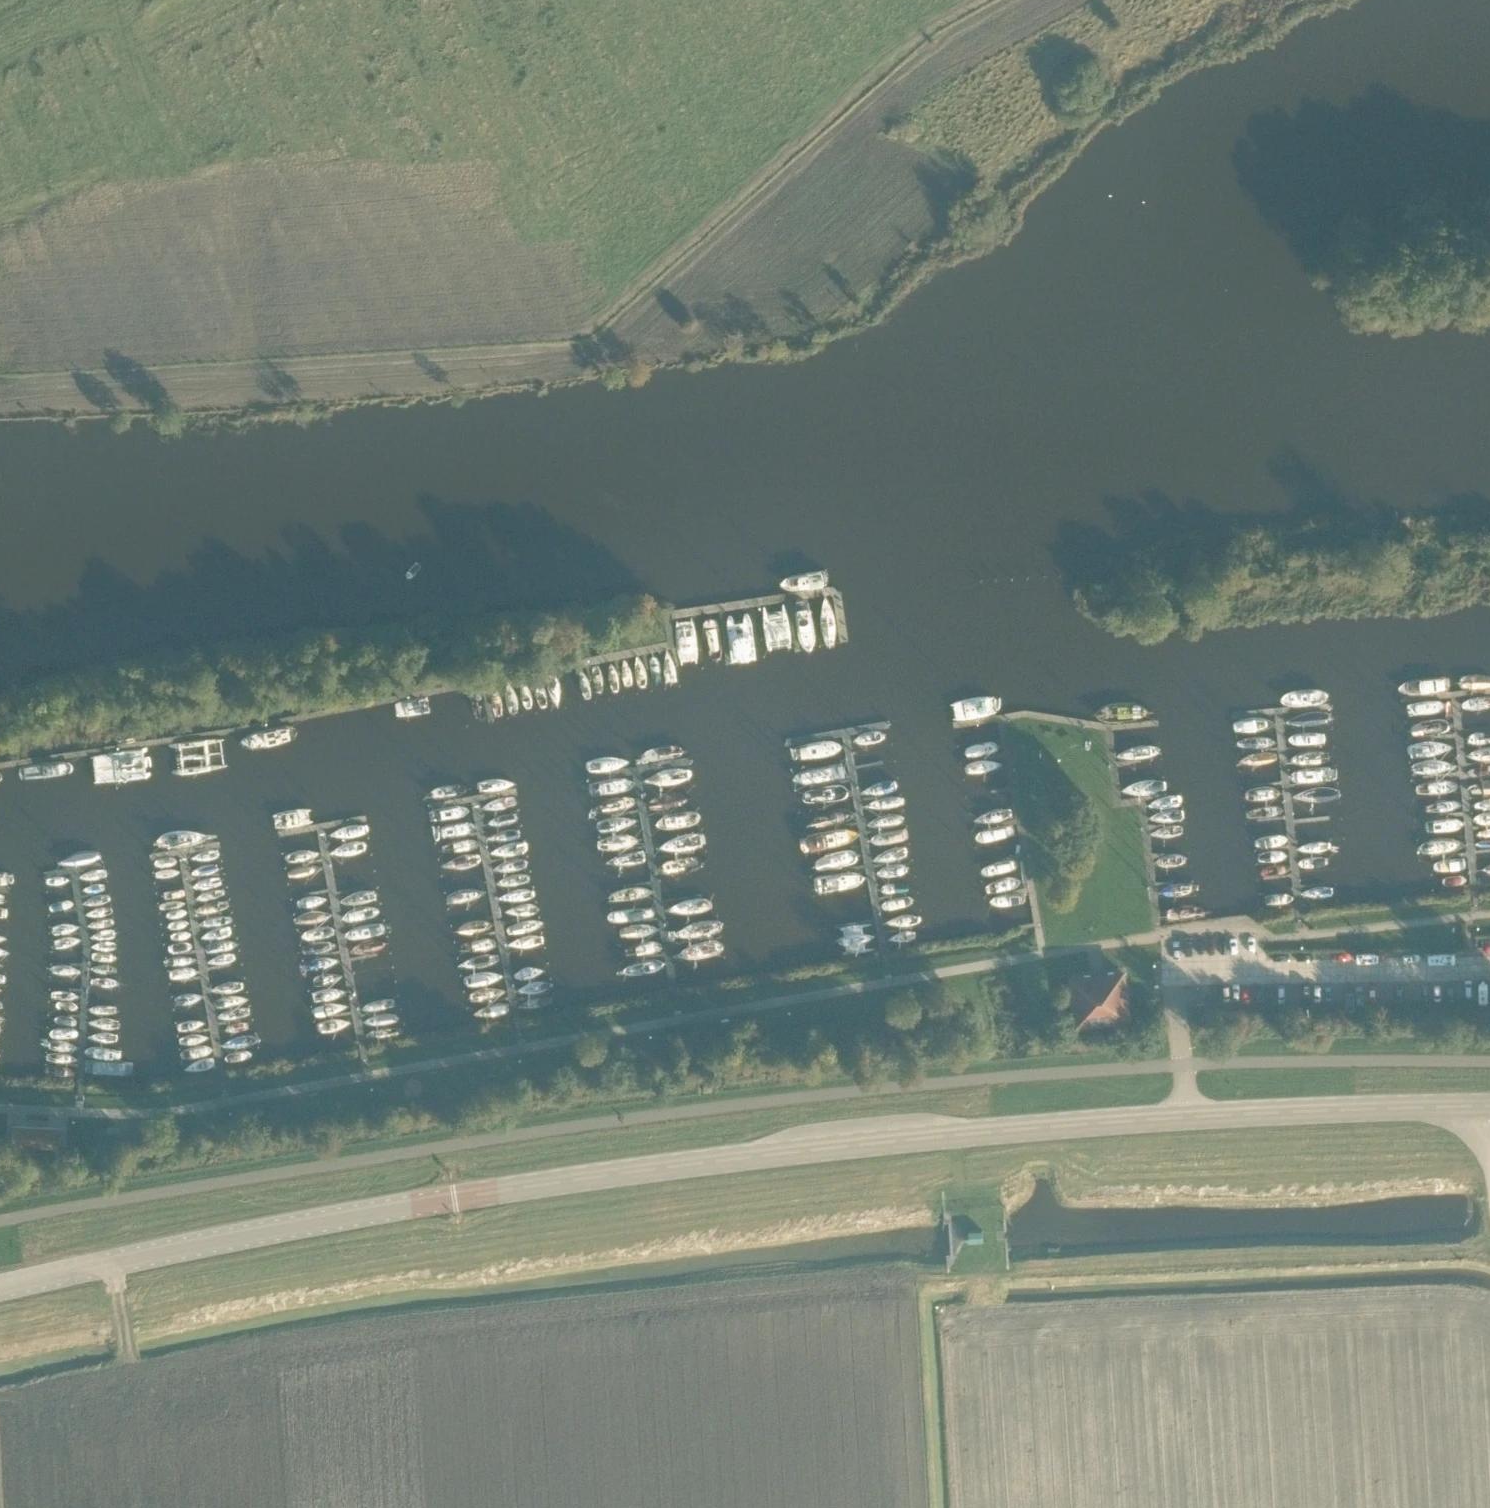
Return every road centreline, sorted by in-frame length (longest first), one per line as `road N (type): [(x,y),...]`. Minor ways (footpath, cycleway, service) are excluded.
road 1 (secondary): [(0,1286),(355,1213),(682,1163),(1058,1124),(1489,1103)]

